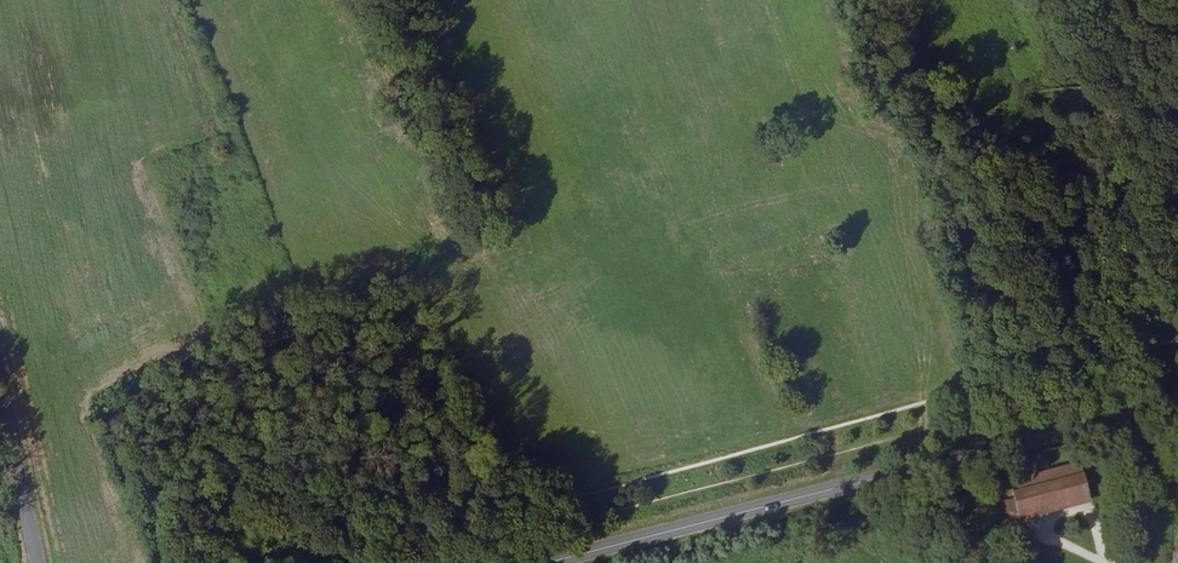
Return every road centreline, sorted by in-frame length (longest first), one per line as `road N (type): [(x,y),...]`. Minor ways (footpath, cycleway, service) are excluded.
road 1 (secondary): [(1177,405),(554,562)]
road 2 (tertiary): [(32,562),(0,417)]

